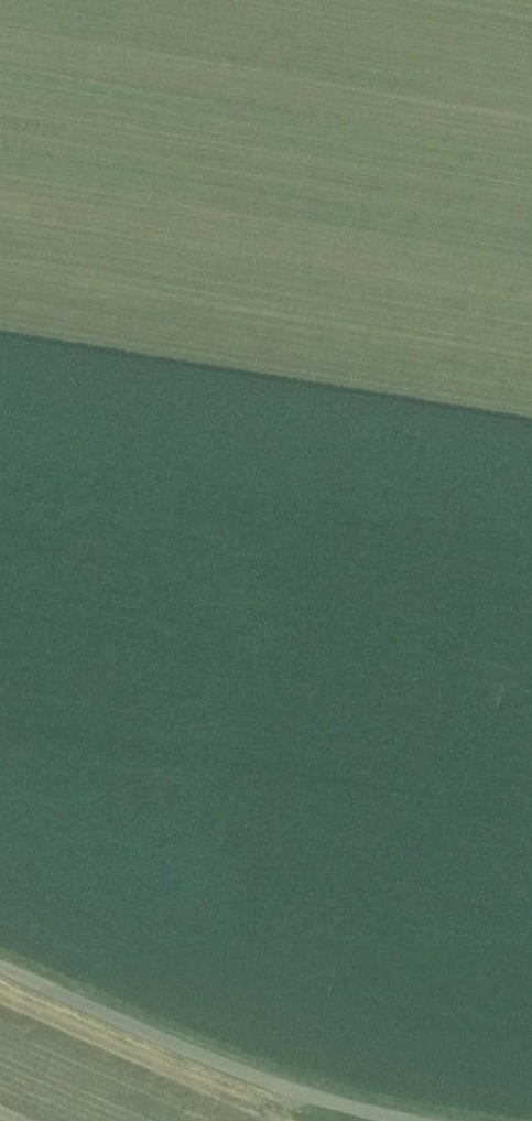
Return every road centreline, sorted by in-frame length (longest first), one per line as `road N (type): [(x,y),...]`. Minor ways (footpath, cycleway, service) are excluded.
road 1 (unclassified): [(376,1120),(314,1103),(0,962)]

